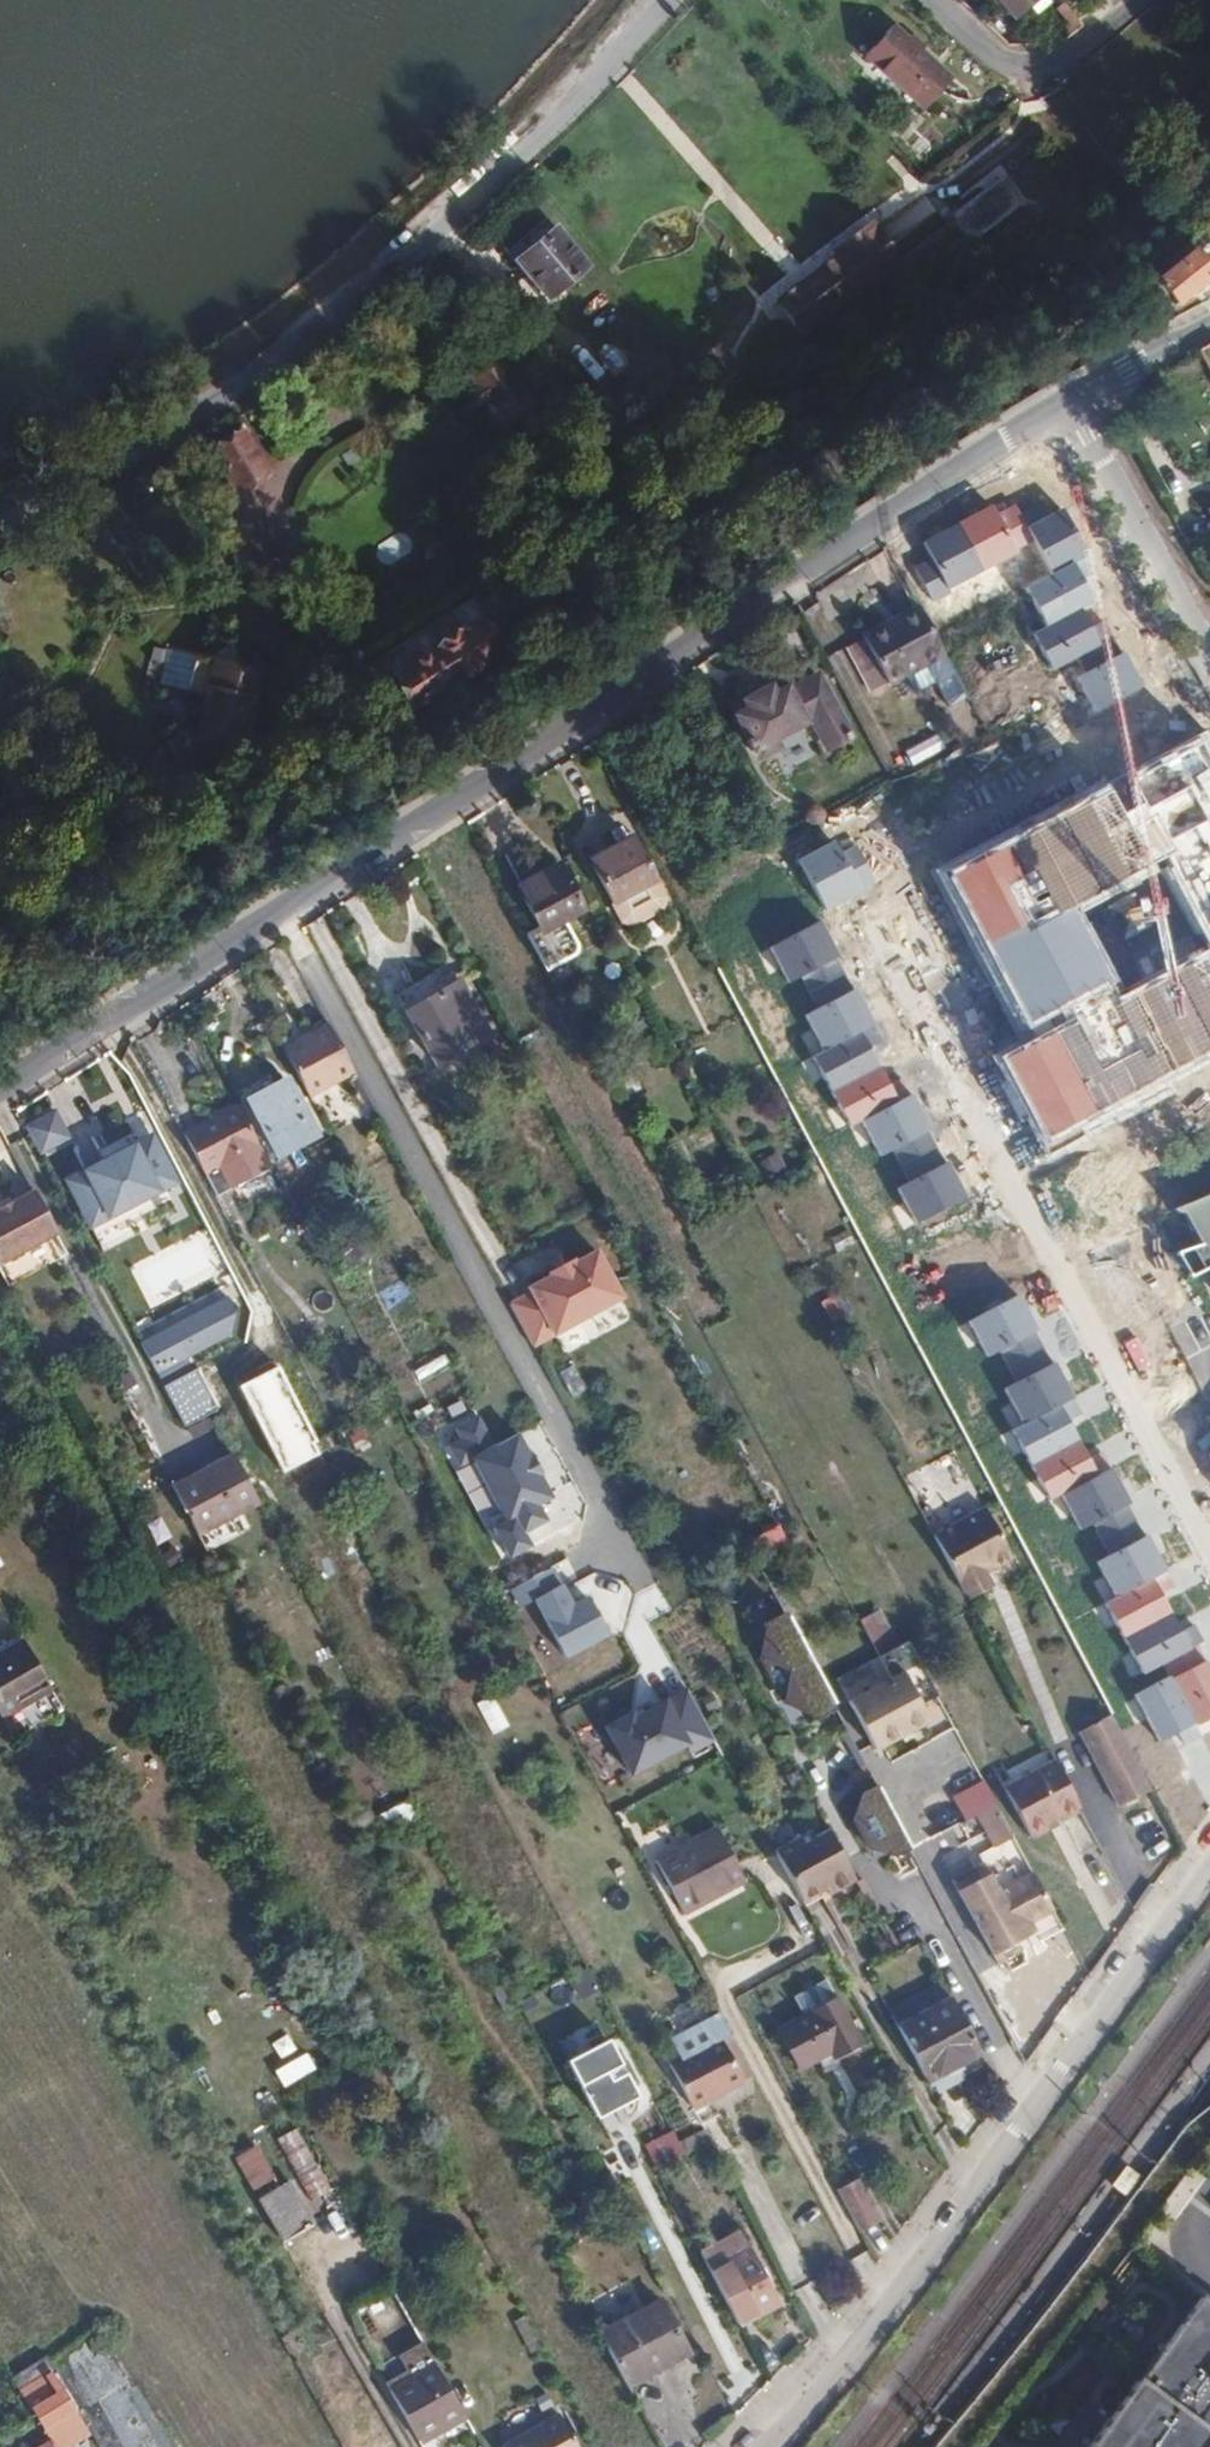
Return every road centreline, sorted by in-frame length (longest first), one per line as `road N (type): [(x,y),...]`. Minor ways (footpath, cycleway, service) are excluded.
road 1 (residential): [(1068,402),(167,986),(0,1083)]
road 2 (residential): [(0,526),(233,391),(326,322),(494,176),(663,0)]
road 3 (residential): [(1209,1864),(1046,2100),(846,2362),(766,2446)]
road 4 (residential): [(1068,402),(1199,643)]
road 5 (residential): [(1132,0),(1029,80),(935,0)]
road 6 (unknown): [(1016,1184),(1209,1082)]
road 7 (residential): [(1209,329),(1068,402)]

